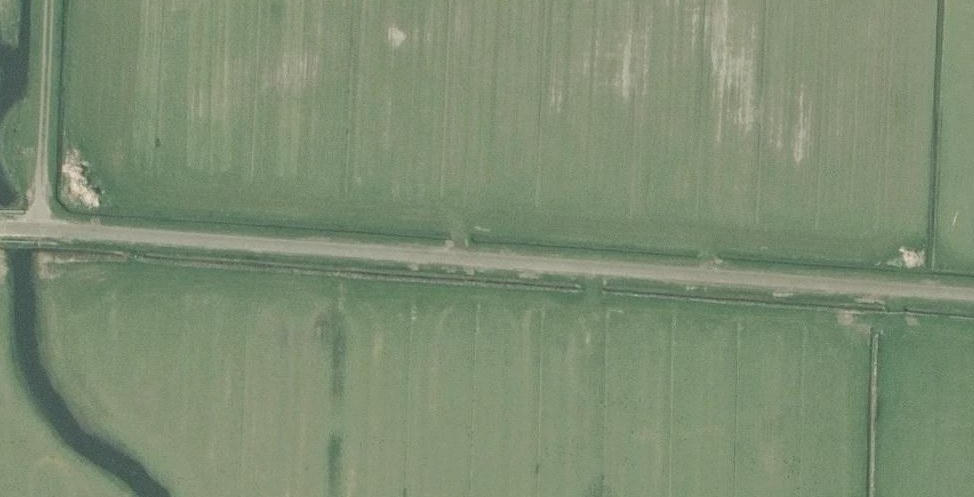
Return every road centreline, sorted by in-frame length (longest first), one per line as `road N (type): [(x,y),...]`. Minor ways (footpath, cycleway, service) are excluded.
road 1 (unclassified): [(973,285),(0,217)]
road 2 (track): [(54,0),(44,218)]
road 3 (track): [(895,280),(893,496)]

